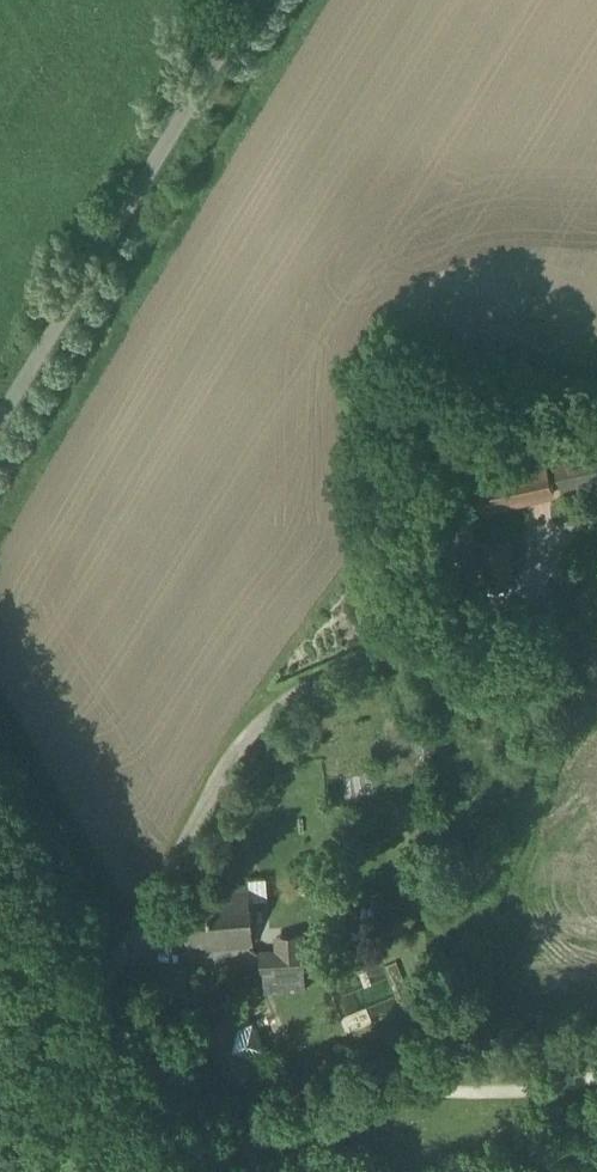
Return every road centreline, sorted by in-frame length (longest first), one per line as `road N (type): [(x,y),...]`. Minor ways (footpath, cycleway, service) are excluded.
road 1 (residential): [(256,0),(0,417)]
road 2 (residential): [(0,811),(209,1171)]

